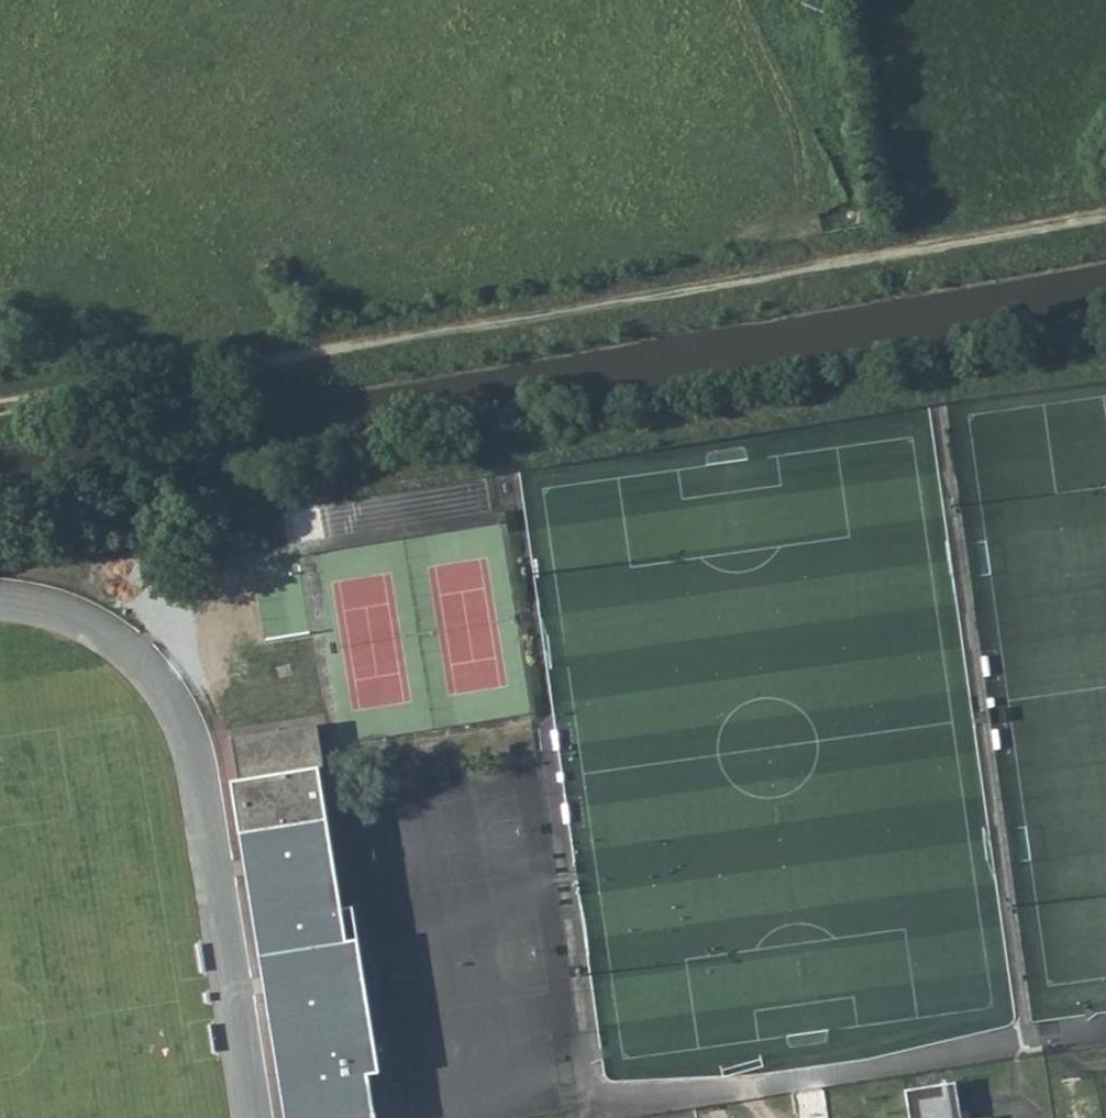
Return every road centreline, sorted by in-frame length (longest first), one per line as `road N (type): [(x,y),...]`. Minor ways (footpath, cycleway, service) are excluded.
road 1 (track): [(1105,218),(0,405)]

